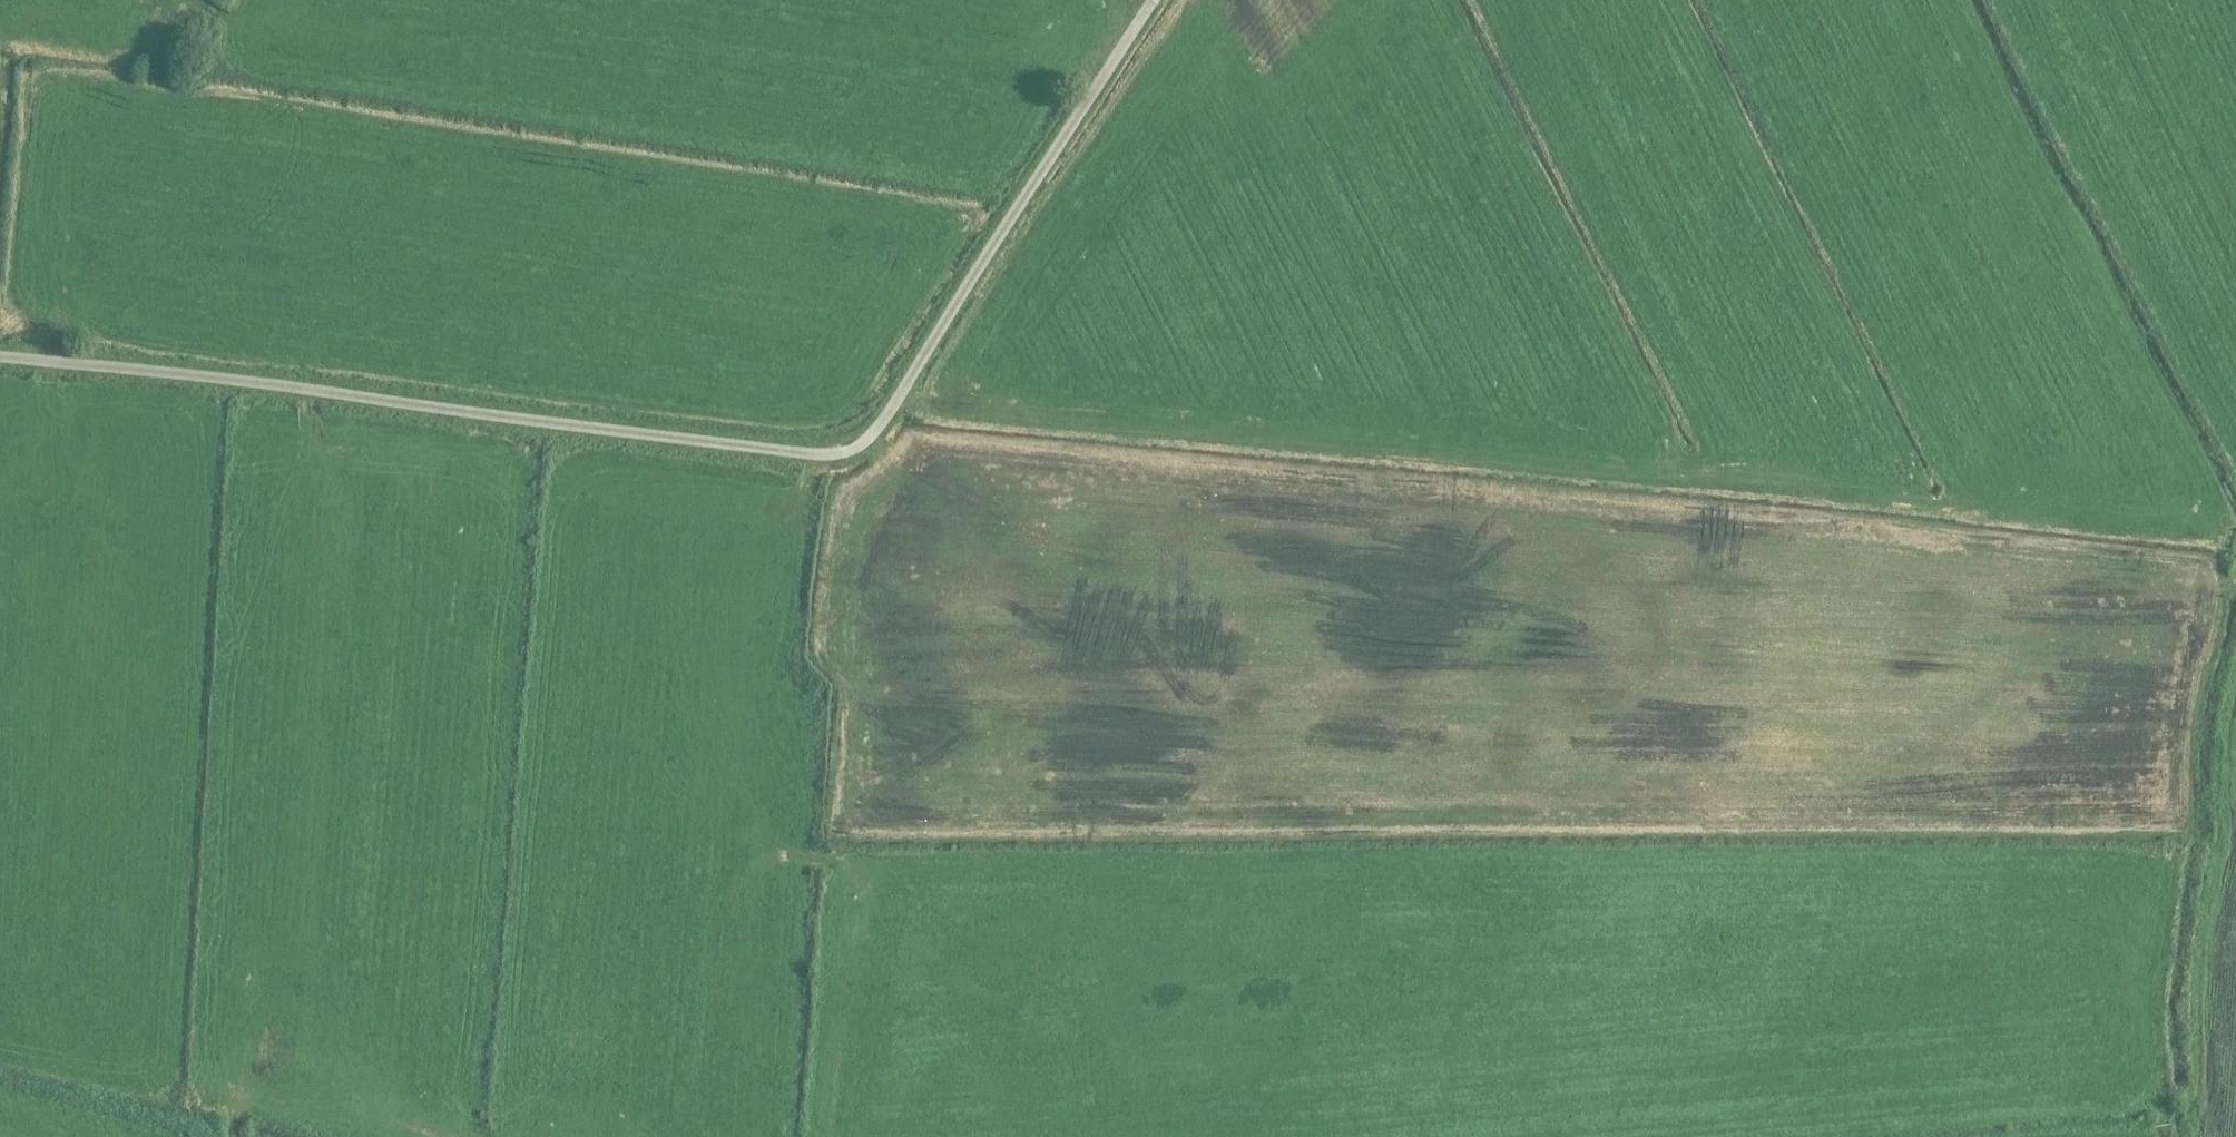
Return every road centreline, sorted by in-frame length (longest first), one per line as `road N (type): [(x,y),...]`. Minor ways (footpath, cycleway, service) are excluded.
road 1 (track): [(897,400),(2208,531),(2235,546)]

